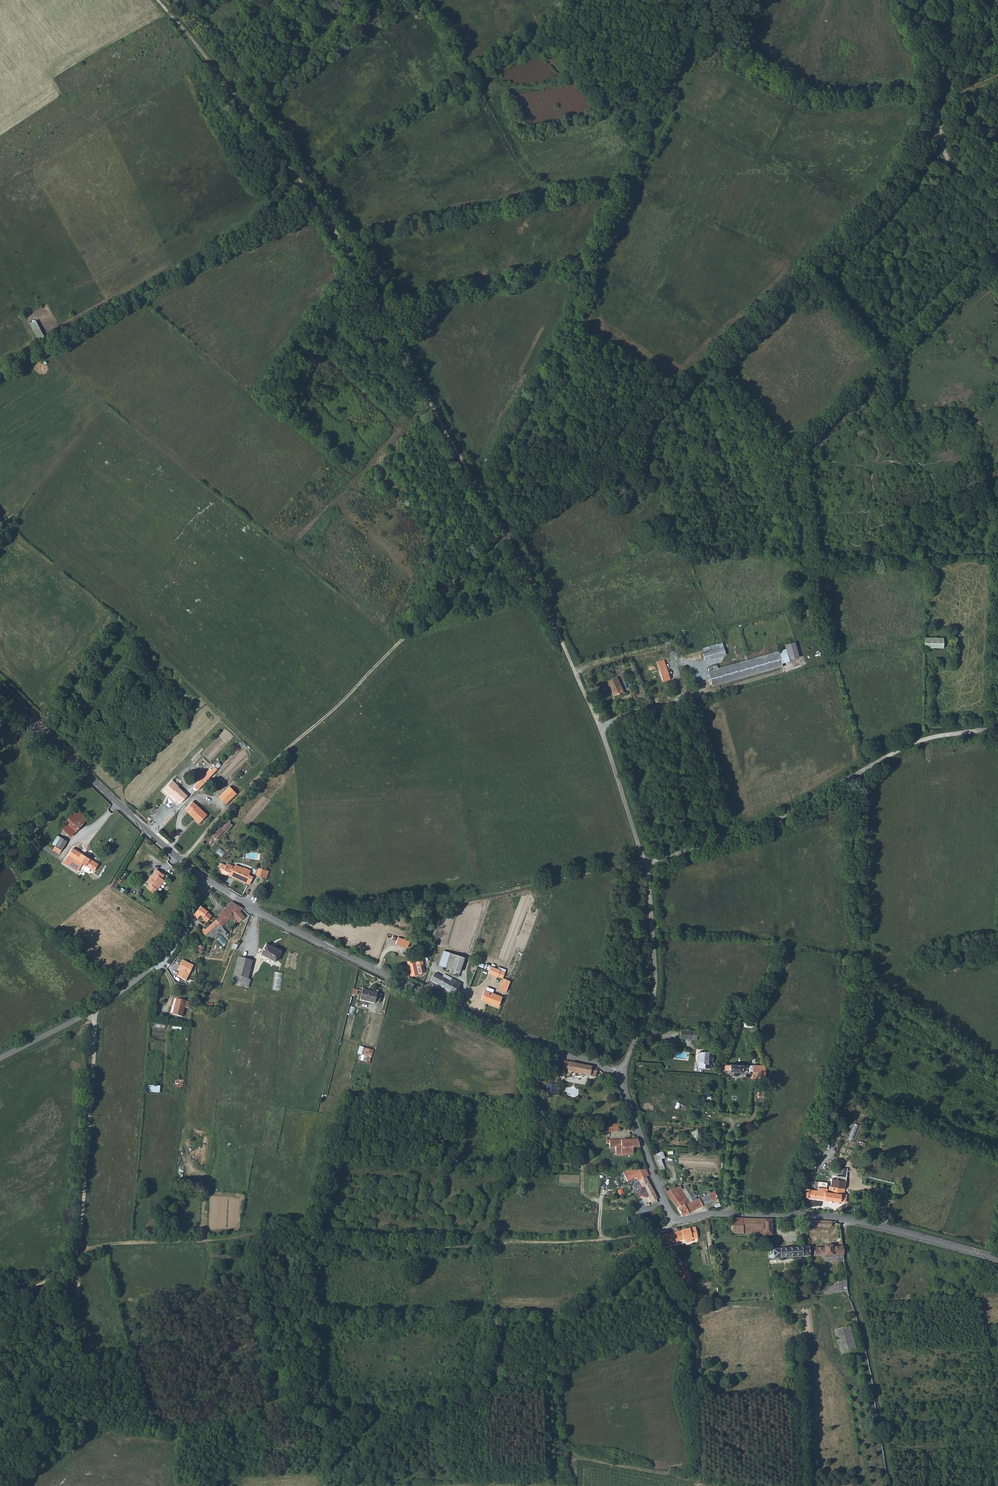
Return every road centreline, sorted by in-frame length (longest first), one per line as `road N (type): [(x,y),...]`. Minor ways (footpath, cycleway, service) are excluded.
road 1 (track): [(158,0),(345,249),(507,536)]
road 2 (track): [(674,1218),(656,1234),(485,1248),(335,1246),(276,1235),(81,1249)]
road 3 (track): [(507,536),(678,401),(876,208),(922,146),(944,134)]
road 4 (unclassified): [(617,1078),(654,996),(648,878),(605,740),(507,536)]
road 5 (unclassified): [(997,1258),(843,1218),(674,1218),(617,1078)]
road 6 (track): [(181,861),(459,575),(507,536)]
road 7 (unclassified): [(617,1078),(385,974),(207,880)]
road 8 (track): [(645,864),(364,912),(248,905)]
road 9 (track): [(0,371),(312,200)]
road 10 (track): [(399,643),(292,552),(292,543),(430,403)]
road 11 (track): [(93,1011),(81,1249),(55,1275),(0,1297)]
road 12 (unclassified): [(207,880),(0,693)]
road 13 (track): [(843,1218),(893,1485)]
road 14 (track): [(575,670),(661,648),(684,697),(785,670)]
road 15 (track): [(997,204),(949,160),(943,128),(949,73),(909,0)]
road 16 (unclassified): [(207,880),(160,960),(93,1011)]
road 17 (track): [(728,1213),(734,1121),(753,1119),(756,1086)]

